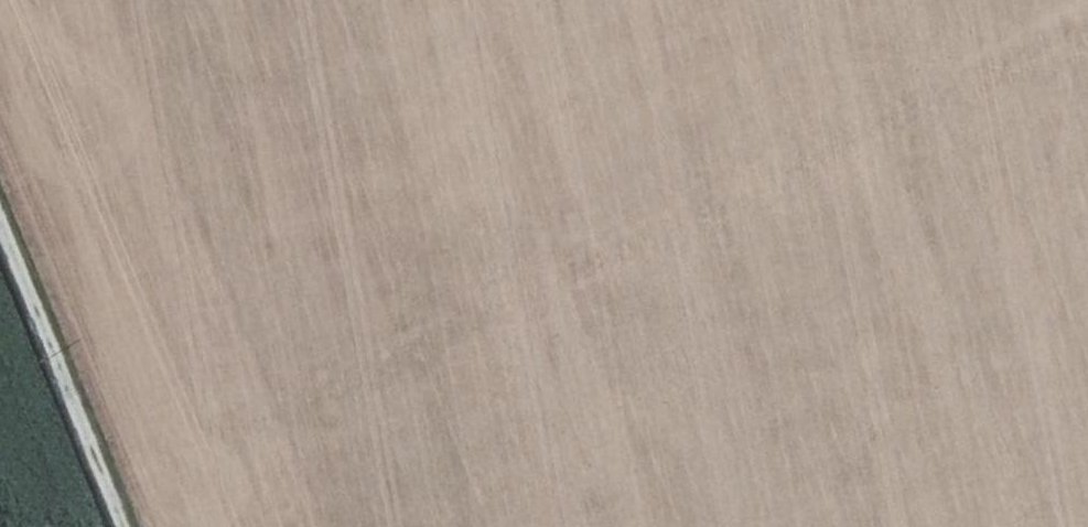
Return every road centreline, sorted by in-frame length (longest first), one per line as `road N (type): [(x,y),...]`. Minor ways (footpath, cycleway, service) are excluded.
road 1 (track): [(128,526),(0,216)]

